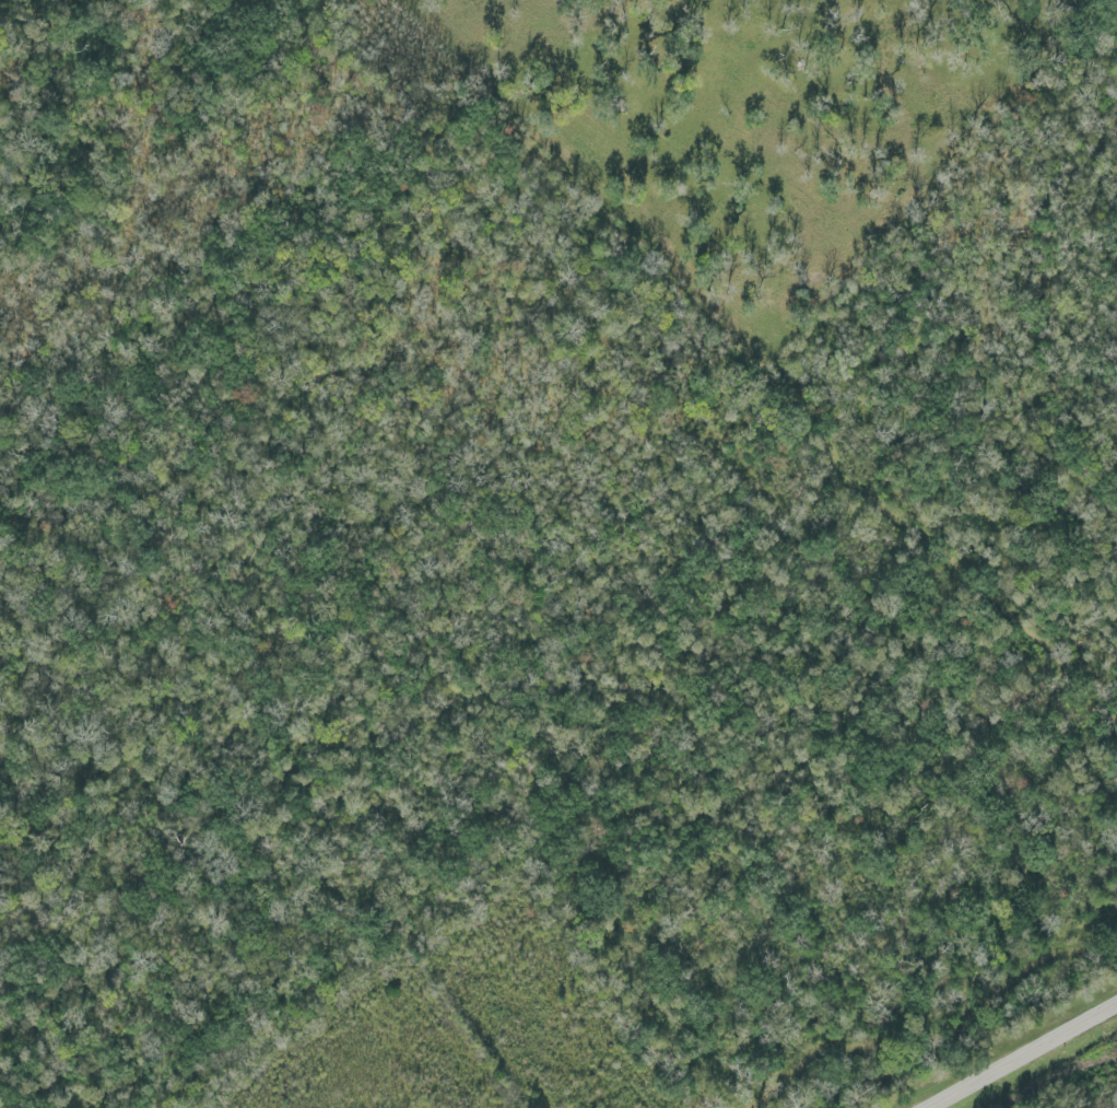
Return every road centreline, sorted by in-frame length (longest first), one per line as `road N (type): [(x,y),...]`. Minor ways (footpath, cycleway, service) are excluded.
road 1 (secondary): [(931,1107),(1116,1004)]

